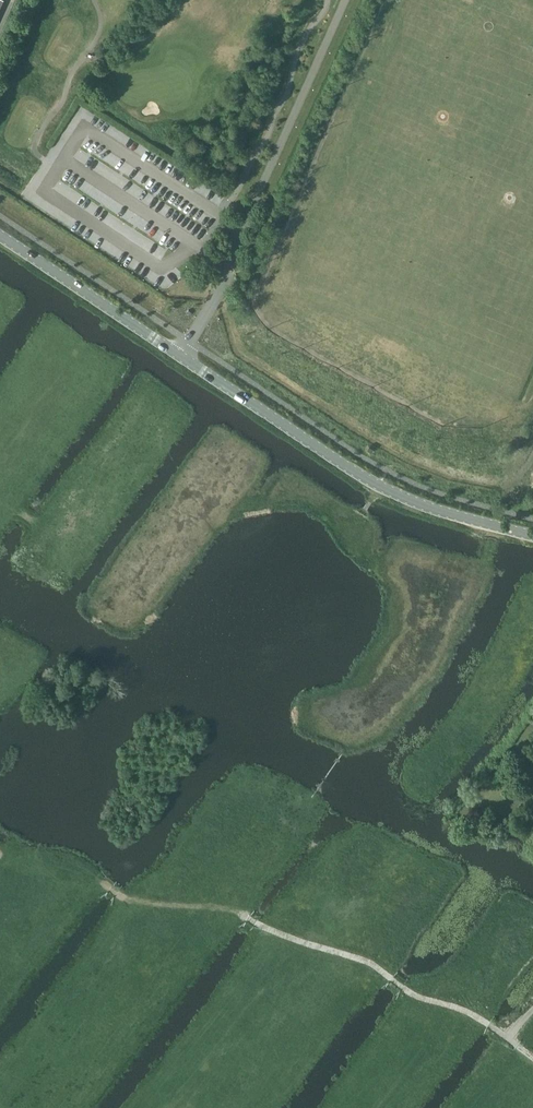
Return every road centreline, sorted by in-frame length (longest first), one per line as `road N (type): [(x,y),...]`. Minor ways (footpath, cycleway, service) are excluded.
road 1 (unclassified): [(532,535),(415,501),(356,472),(0,234)]
road 2 (track): [(0,852),(102,881),(125,899),(242,914),(507,1034)]

